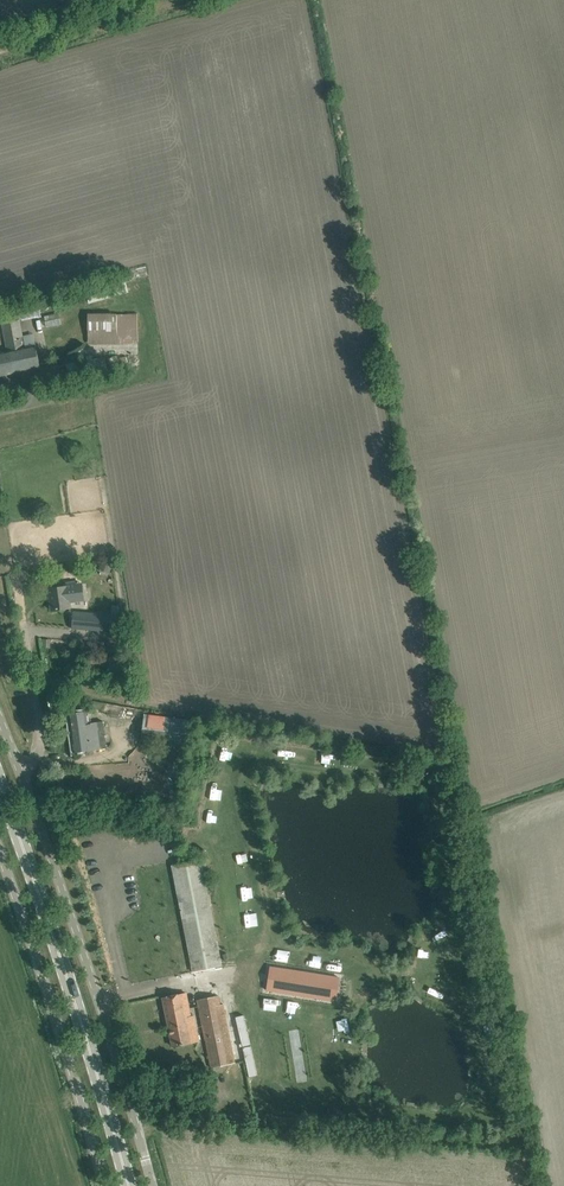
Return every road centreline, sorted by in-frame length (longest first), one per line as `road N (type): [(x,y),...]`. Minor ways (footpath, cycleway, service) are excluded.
road 1 (unclassified): [(154,1185),(0,714)]
road 2 (primary): [(130,1185),(0,772)]
road 3 (unclassified): [(105,1185),(0,853)]

